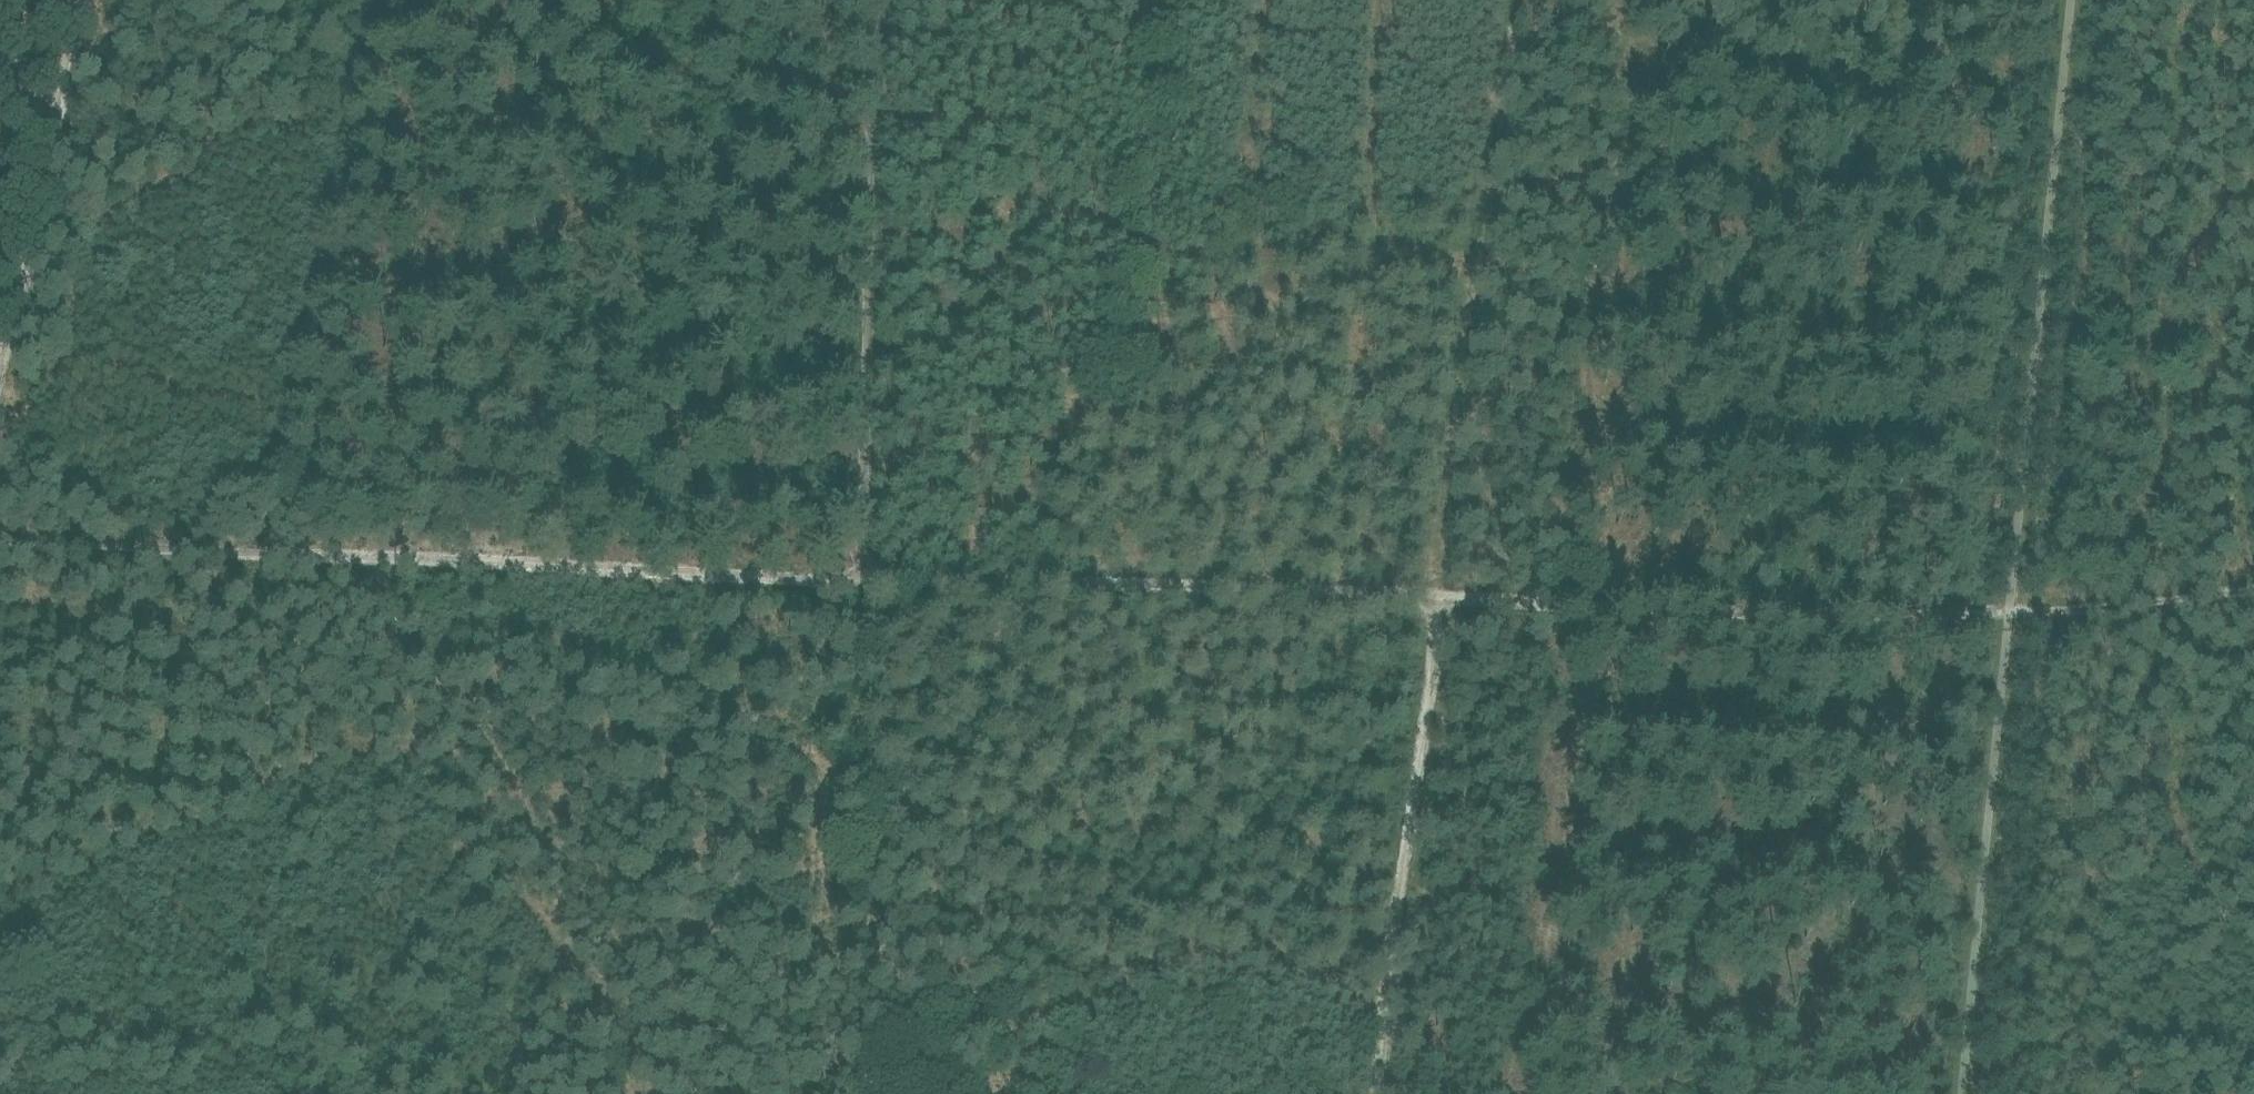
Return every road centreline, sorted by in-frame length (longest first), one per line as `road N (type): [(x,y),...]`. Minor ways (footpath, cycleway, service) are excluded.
road 1 (track): [(859,579),(0,539)]
road 2 (track): [(1436,597),(2010,610),(2253,587)]
road 3 (track): [(871,0),(859,579)]
road 4 (track): [(859,579),(1436,597)]
road 5 (track): [(1436,597),(1375,1093)]
road 6 (track): [(83,0),(0,358)]

